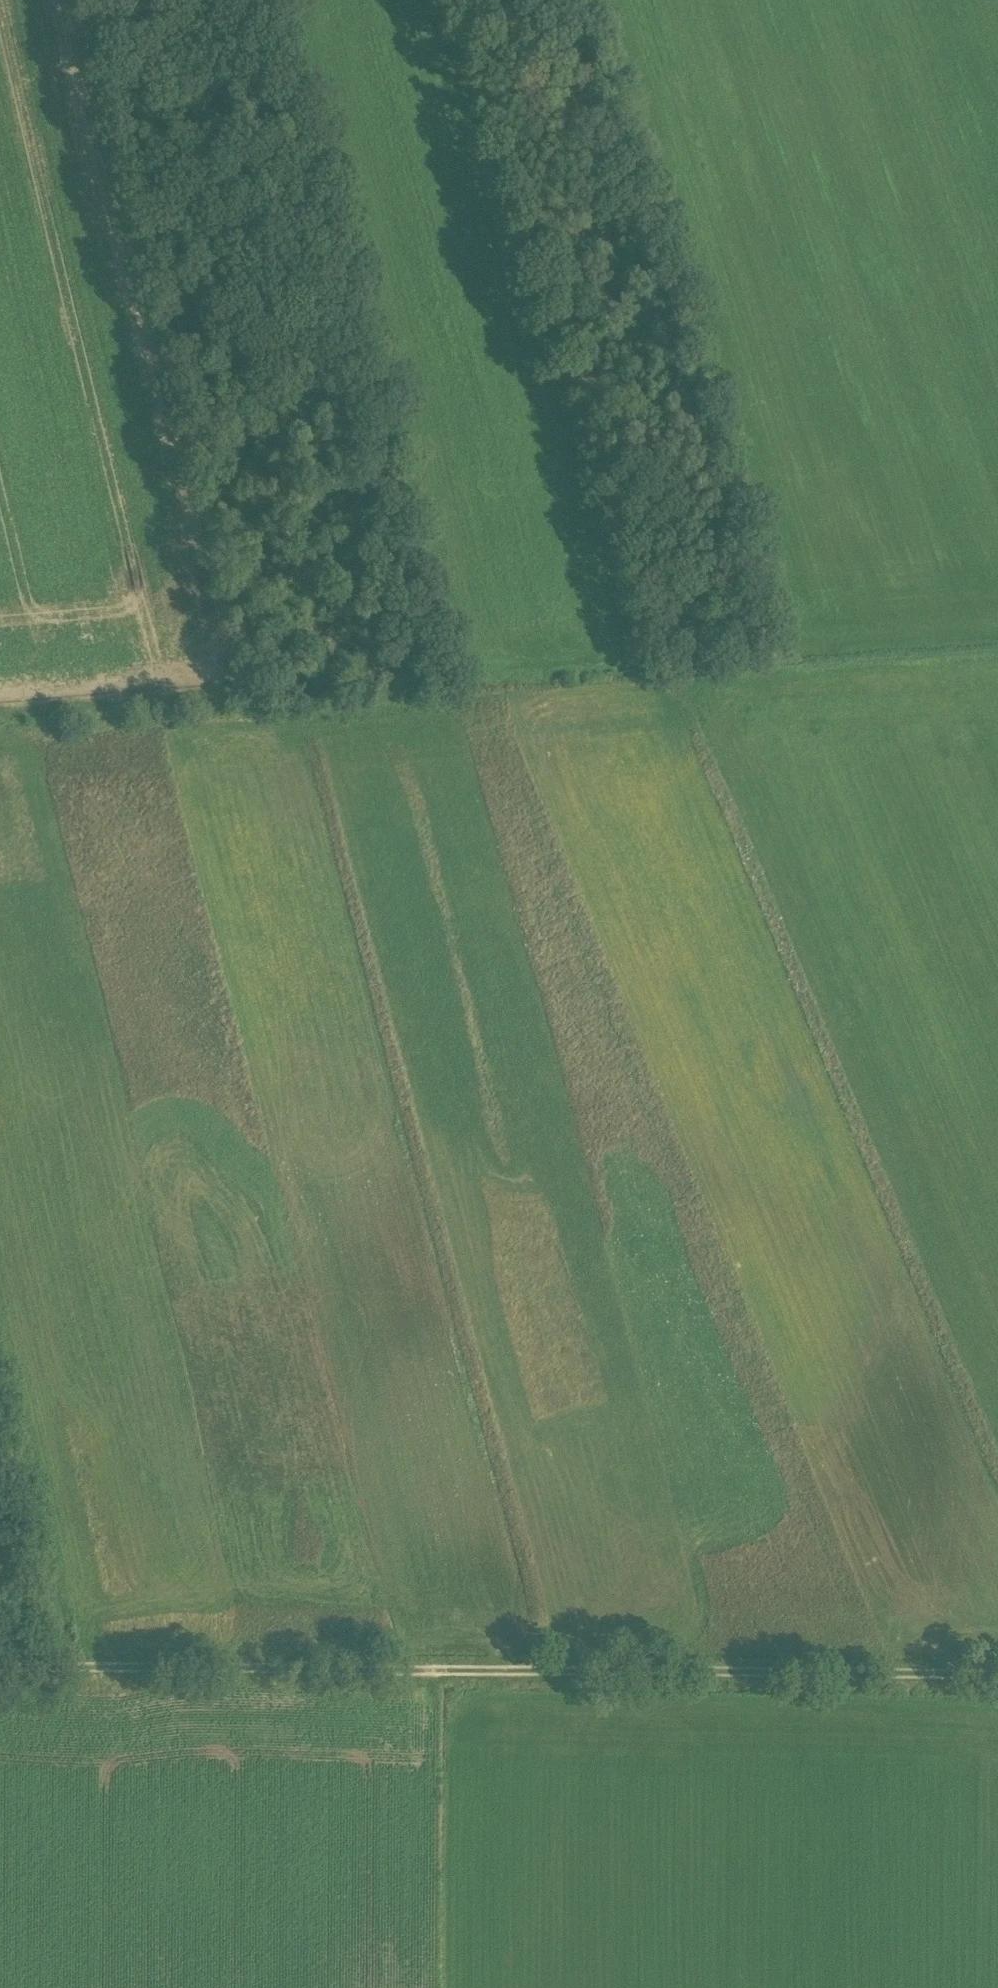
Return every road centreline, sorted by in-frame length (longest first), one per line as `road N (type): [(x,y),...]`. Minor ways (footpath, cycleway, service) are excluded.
road 1 (track): [(997,1674),(0,1666)]

